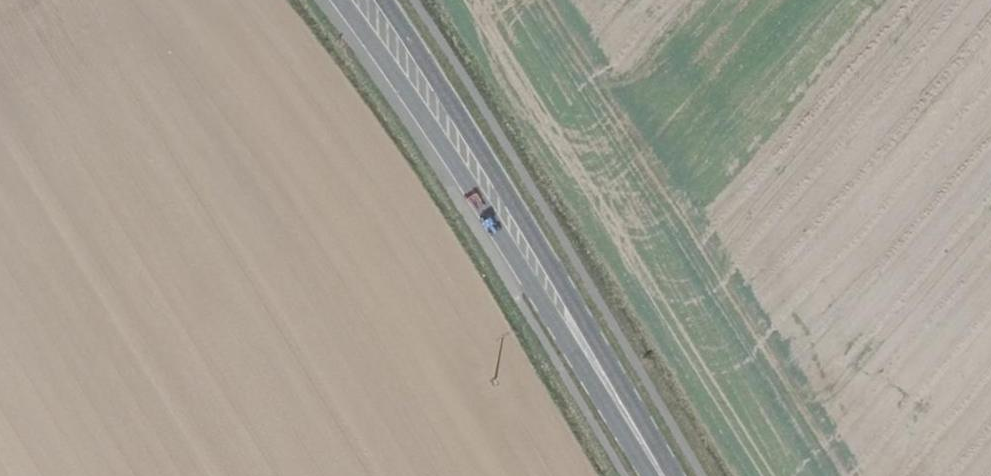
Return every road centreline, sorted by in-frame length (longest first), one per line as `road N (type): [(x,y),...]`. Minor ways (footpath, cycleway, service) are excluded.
road 1 (tertiary): [(342,0),(659,475)]
road 2 (tertiary): [(665,475),(512,199),(383,0)]

